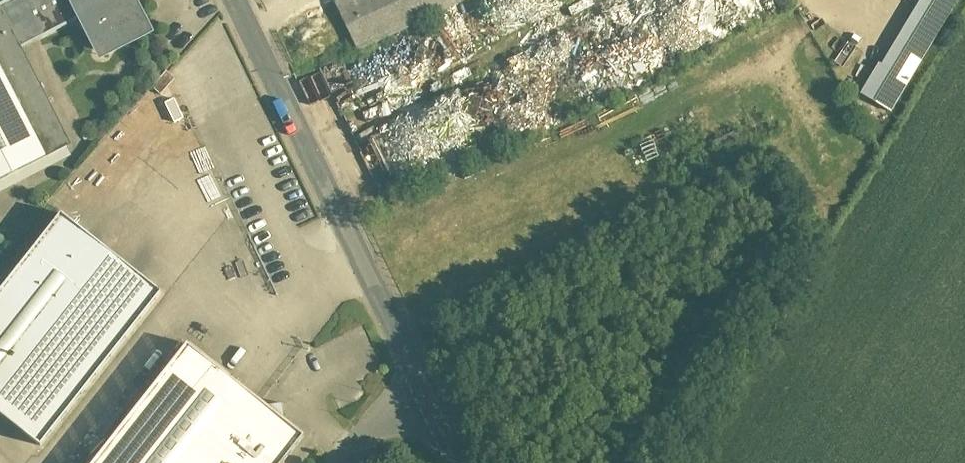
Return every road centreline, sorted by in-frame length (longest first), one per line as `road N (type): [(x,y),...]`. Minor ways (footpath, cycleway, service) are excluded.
road 1 (tertiary): [(460,462),(235,0)]

